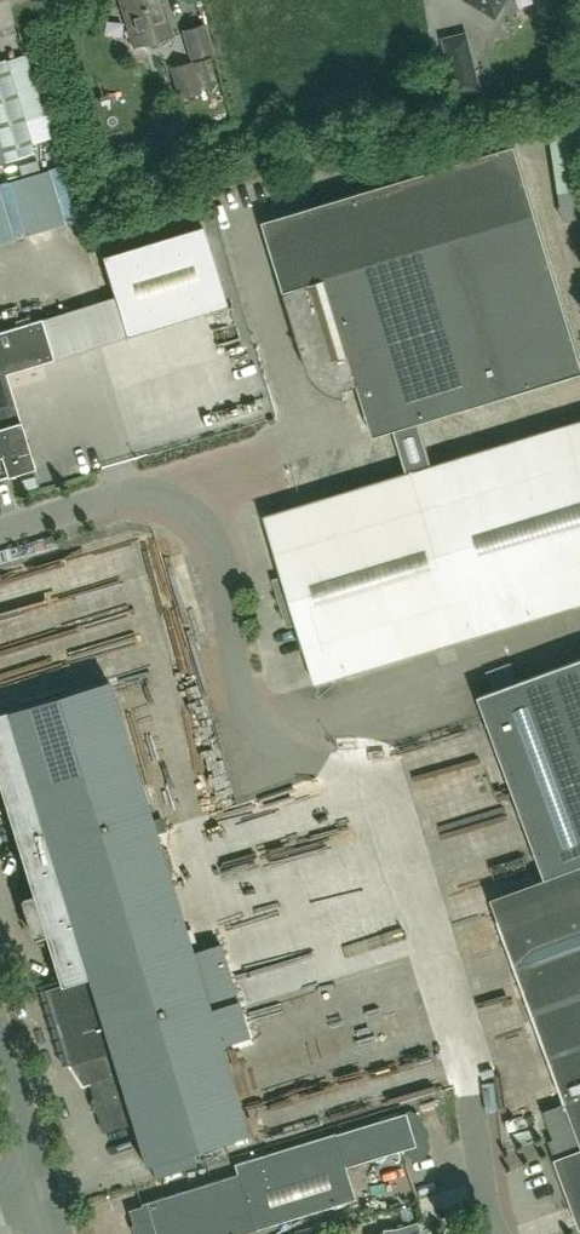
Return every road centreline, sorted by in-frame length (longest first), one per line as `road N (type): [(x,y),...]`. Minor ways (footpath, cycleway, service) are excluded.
road 1 (unclassified): [(322,765),(272,747),(245,712),(221,557),(200,518),(178,502),(137,494),(0,531)]
road 2 (unclassified): [(43,1187),(0,1046)]

